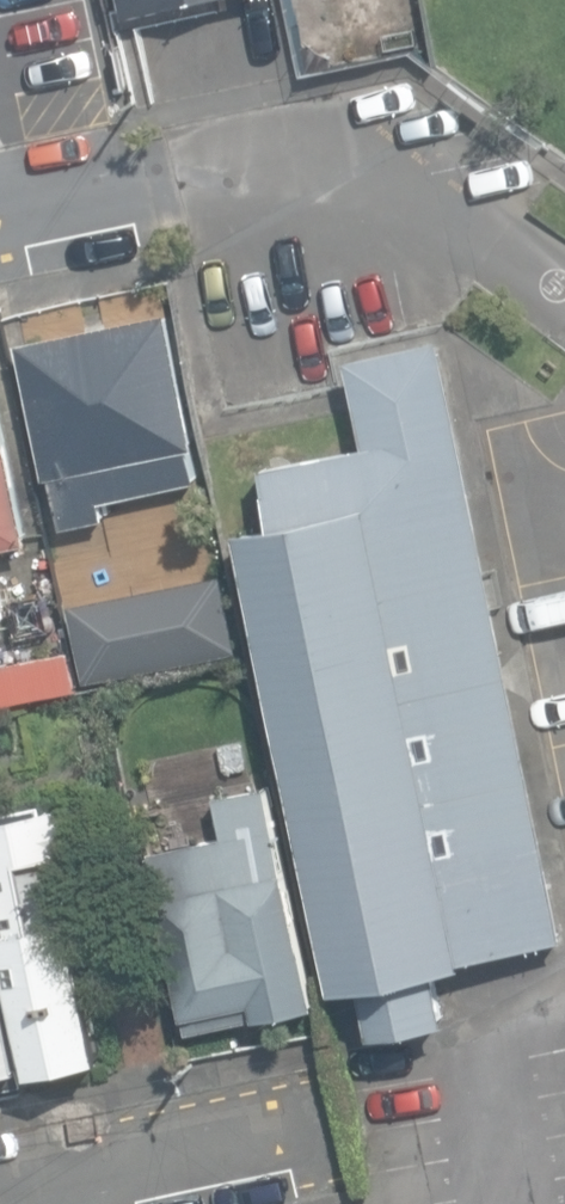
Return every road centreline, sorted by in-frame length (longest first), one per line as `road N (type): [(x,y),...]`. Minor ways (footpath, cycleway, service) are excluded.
road 1 (residential): [(0,1203),(312,1137)]
road 2 (residential): [(175,184),(0,220)]

